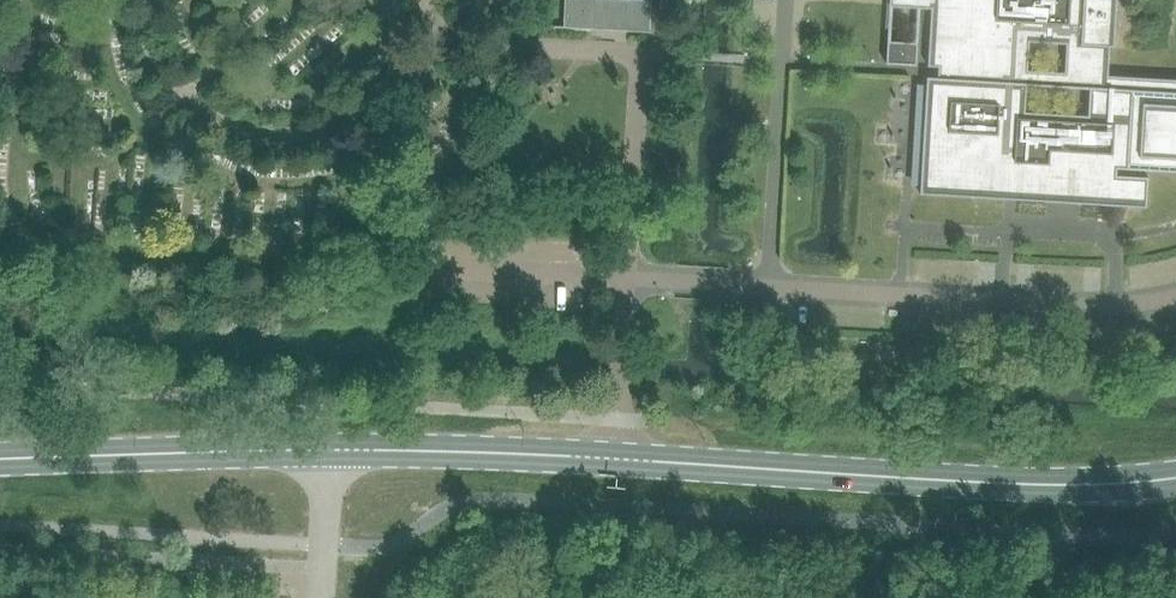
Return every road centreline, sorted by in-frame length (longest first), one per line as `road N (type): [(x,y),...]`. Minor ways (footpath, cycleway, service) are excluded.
road 1 (secondary): [(1175,480),(996,484),(332,452),(0,460)]

